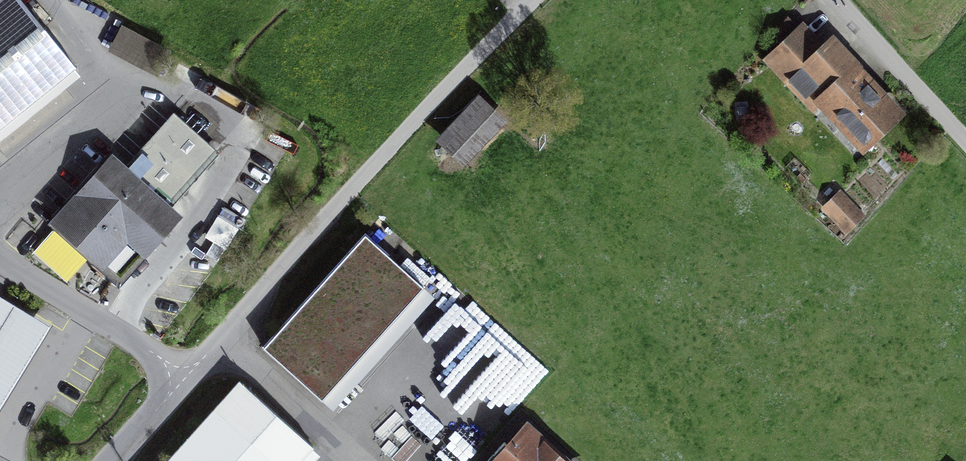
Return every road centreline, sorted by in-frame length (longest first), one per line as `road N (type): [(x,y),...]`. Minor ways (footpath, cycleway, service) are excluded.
road 1 (residential): [(115,460),(479,53)]
road 2 (residential): [(833,0),(965,142)]

